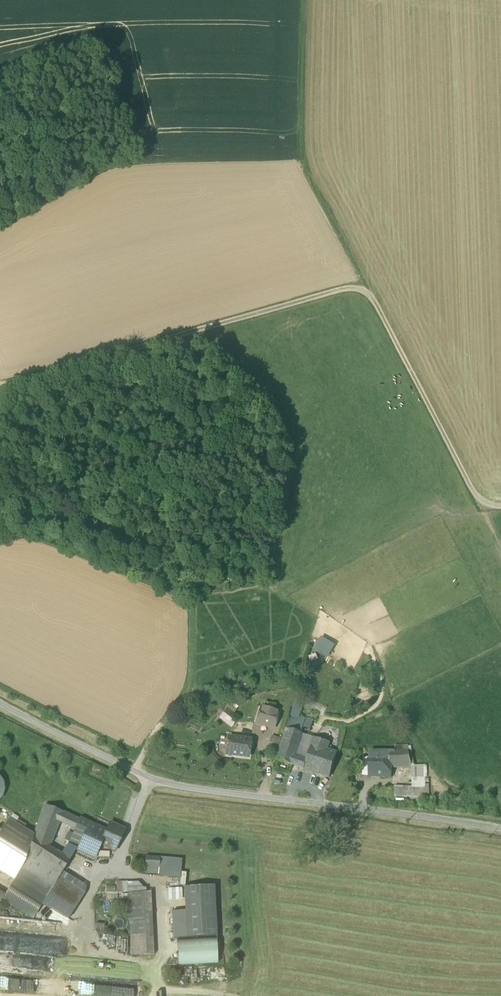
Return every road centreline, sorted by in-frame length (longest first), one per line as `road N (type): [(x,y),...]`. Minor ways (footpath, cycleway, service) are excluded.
road 1 (track): [(0,384),(364,282),(482,506),(500,505)]
road 2 (unclassified): [(0,704),(150,778),(186,789),(500,828)]

